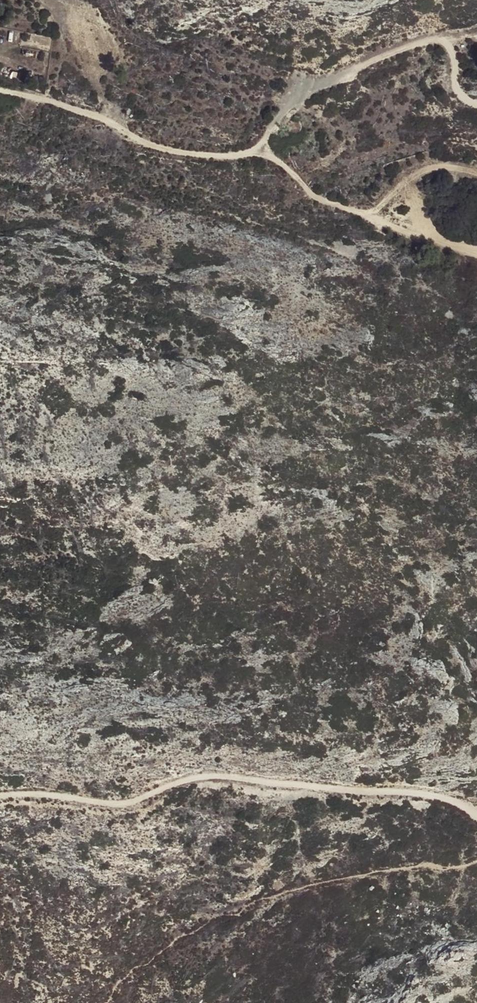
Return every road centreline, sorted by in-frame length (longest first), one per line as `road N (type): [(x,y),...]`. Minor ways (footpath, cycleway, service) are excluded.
road 1 (track): [(476,816),(435,796),(209,775),(118,809),(42,795),(0,797)]
road 2 (track): [(308,90),(253,146),(213,156),(149,145),(74,108),(0,88)]
road 3 (track): [(253,146),(361,213),(476,256)]
road 4 (track): [(308,90),(433,40),(447,43),(459,92),(476,106)]

